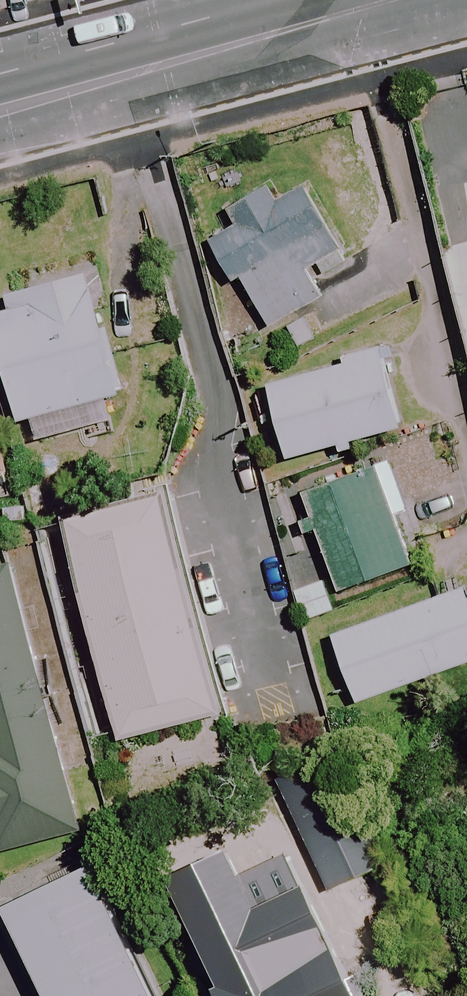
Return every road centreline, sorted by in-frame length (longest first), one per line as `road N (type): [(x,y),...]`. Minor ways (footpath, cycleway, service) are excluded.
road 1 (secondary): [(389,0),(0,109)]

